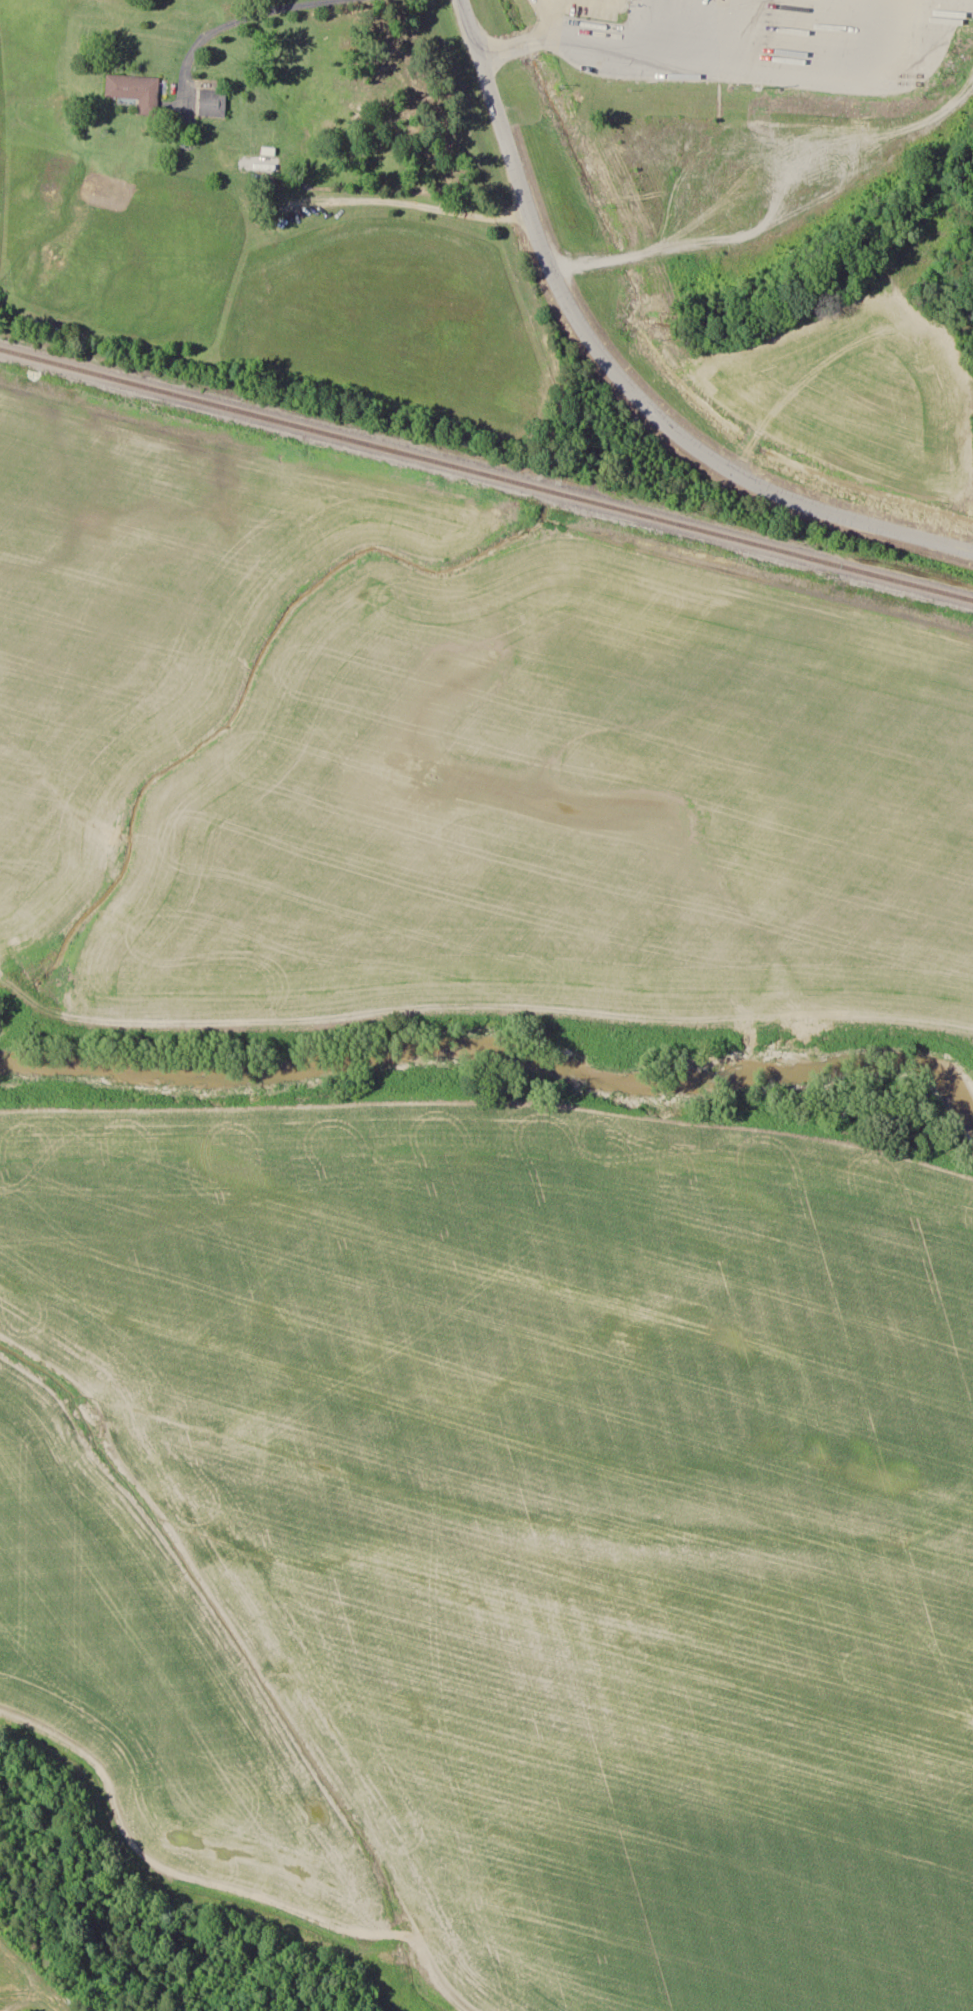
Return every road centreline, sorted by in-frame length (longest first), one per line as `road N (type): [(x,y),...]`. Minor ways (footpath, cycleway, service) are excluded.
road 1 (residential): [(0,1007),(256,1004),(972,1046)]
road 2 (tertiary): [(469,0),(538,250),(583,334),(630,393),(735,473),(823,511),(972,552)]

